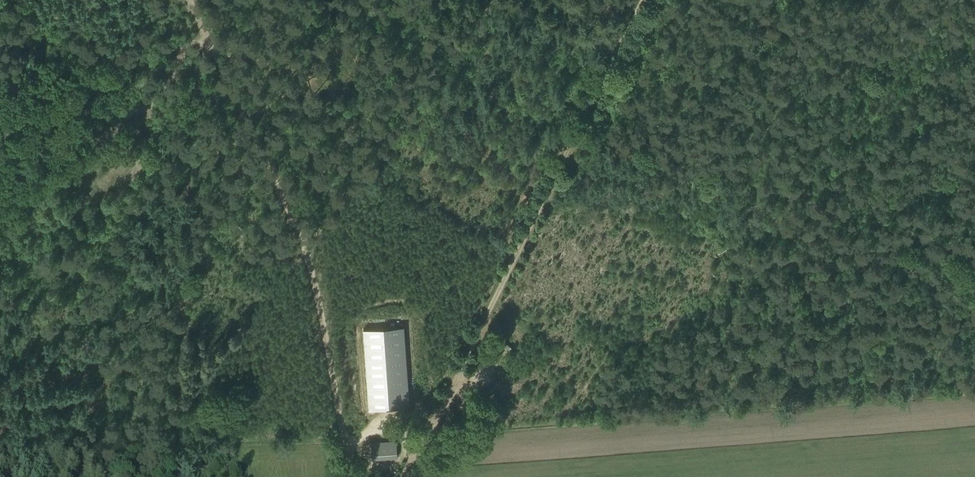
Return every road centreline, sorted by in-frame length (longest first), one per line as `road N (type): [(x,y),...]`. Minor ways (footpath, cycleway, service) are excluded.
road 1 (track): [(343,437),(974,395)]
road 2 (track): [(643,0),(404,476)]
road 3 (track): [(579,129),(974,258)]
road 4 (track): [(703,0),(974,102)]
road 5 (track): [(352,476),(304,246)]
road 6 (track): [(304,246),(206,36)]

